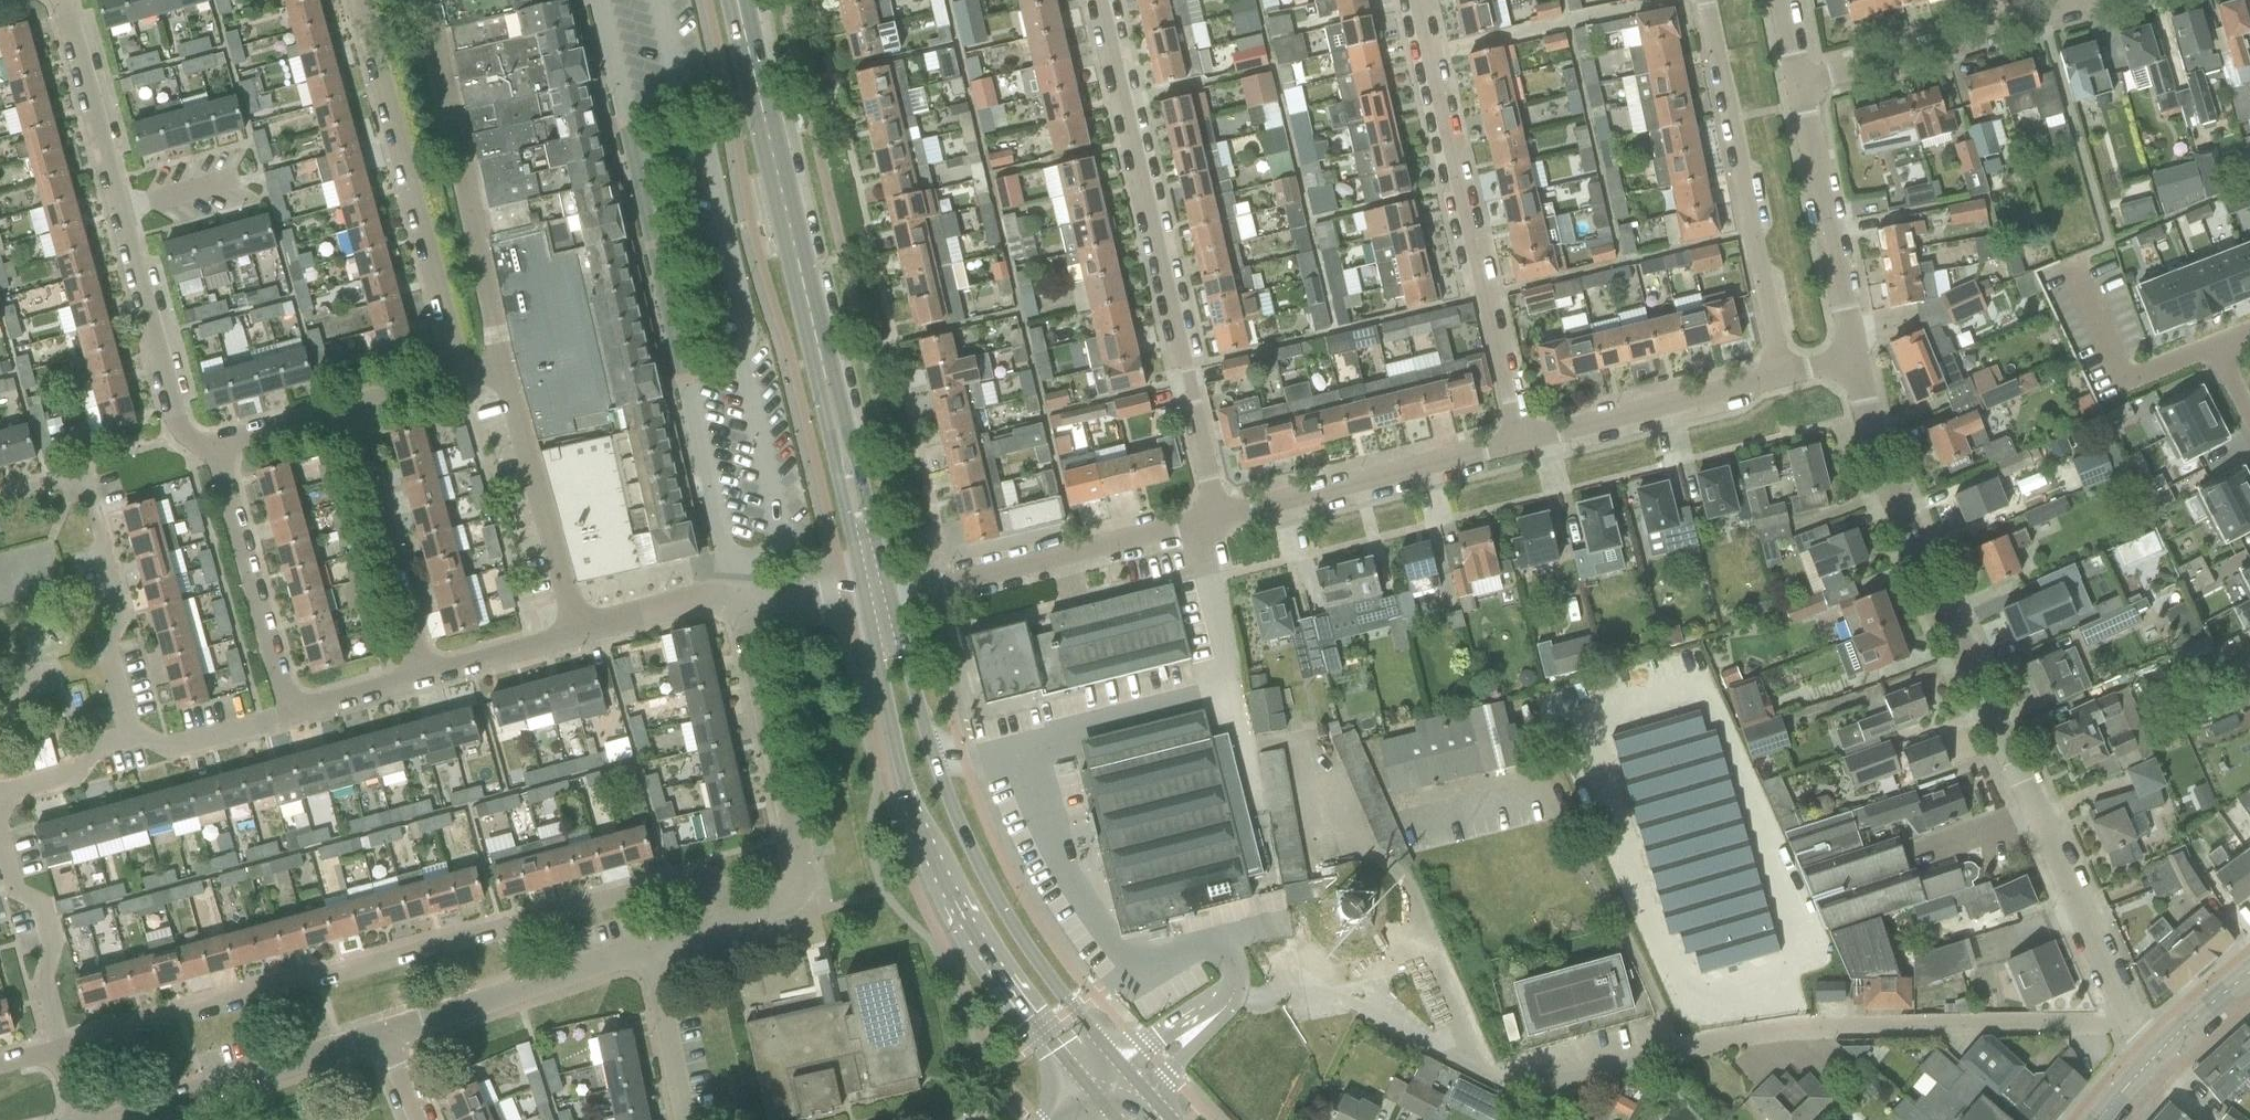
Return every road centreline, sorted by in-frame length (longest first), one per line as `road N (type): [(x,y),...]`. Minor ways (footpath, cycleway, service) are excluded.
road 1 (residential): [(1369,1010),(1522,1088),(1762,1031),(2130,1023)]
road 2 (residential): [(744,916),(712,883),(693,876),(60,1048)]
road 3 (residential): [(2130,1023),(1851,365)]
road 4 (residential): [(728,593),(730,568),(598,0)]
road 5 (secondary): [(868,602),(908,798),(947,894),(982,958),(1087,1092)]
road 6 (residential): [(1217,520),(1095,0)]
road 7 (secondary): [(1121,1069),(1048,979),(983,872),(943,790),(890,599)]
road 8 (residential): [(217,443),(182,440),(57,0)]
road 9 (residential): [(1524,445),(1418,0)]
road 10 (secondary): [(838,437),(739,0)]
road 11 (residential): [(349,0),(463,375)]
road 12 (residential): [(1779,383),(1704,0)]
road 13 (residential): [(503,363),(423,0)]
road 14 (unclassified): [(744,916),(779,904),(797,888),(795,844),(728,593)]
road 15 (residential): [(890,599),(1217,520)]
road 16 (residential): [(1217,520),(1524,445)]
road 17 (residential): [(1799,87),(2096,0)]
road 18 (unclassified): [(114,1119),(385,1032)]
road 19 (residential): [(1851,365),(1799,87)]
road 20 (residential): [(424,676),(353,404)]
road 21 (unclassified): [(385,1032),(651,947)]
road 22 (residential): [(291,712),(217,443)]
road 23 (residential): [(575,632),(503,363)]
road 24 (residential): [(128,736),(103,643),(124,617),(81,477)]
road 25 (residential): [(1524,445),(1779,383)]
road 26 (residential): [(60,1048),(44,985),(53,949),(41,908),(15,889),(0,842)]
road 27 (residential): [(651,947),(685,1119)]
road 28 (secondary): [(890,599),(838,437)]
road 29 (residential): [(128,736),(170,748),(291,712)]
road 30 (secondary): [(838,437),(838,480),(868,602)]
road 31 (residential): [(575,632),(728,593)]
road 32 (residential): [(424,676),(575,632)]
road 33 (residential): [(0,795),(72,776),(92,747),(128,736)]
road 34 (residential): [(217,443),(353,404)]
road 35 (unclassified): [(728,593),(868,602)]
road 36 (residential): [(291,712),(424,676)]
road 37 (residential): [(2156,1052),(2249,974)]

